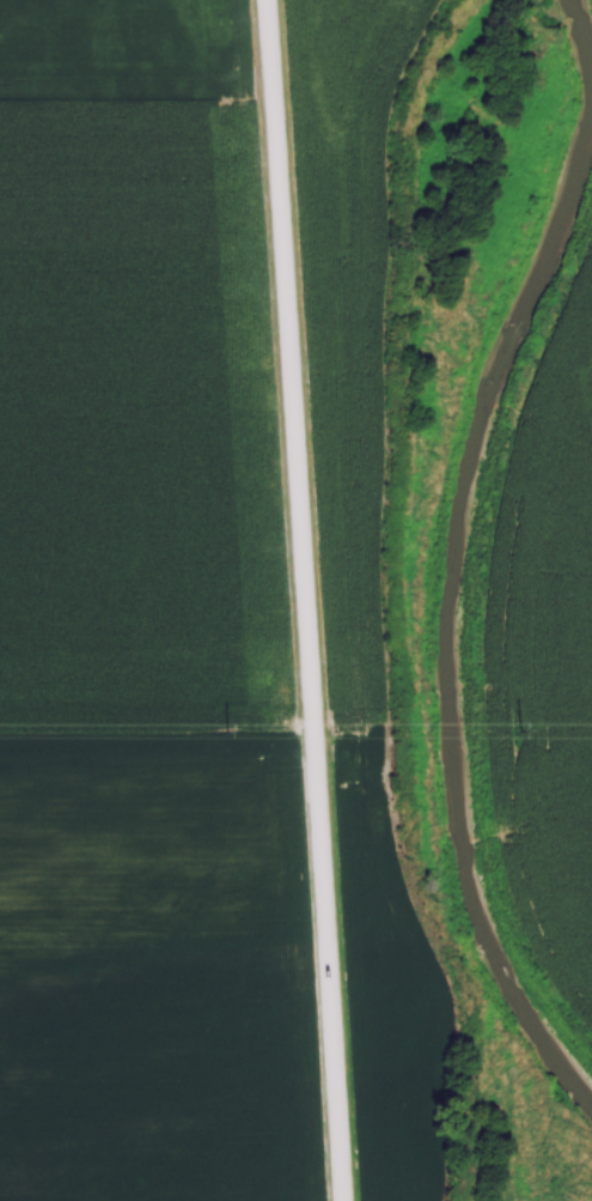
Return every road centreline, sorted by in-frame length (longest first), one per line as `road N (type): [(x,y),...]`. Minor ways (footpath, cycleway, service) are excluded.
road 1 (residential): [(268,0),(343,1200)]

